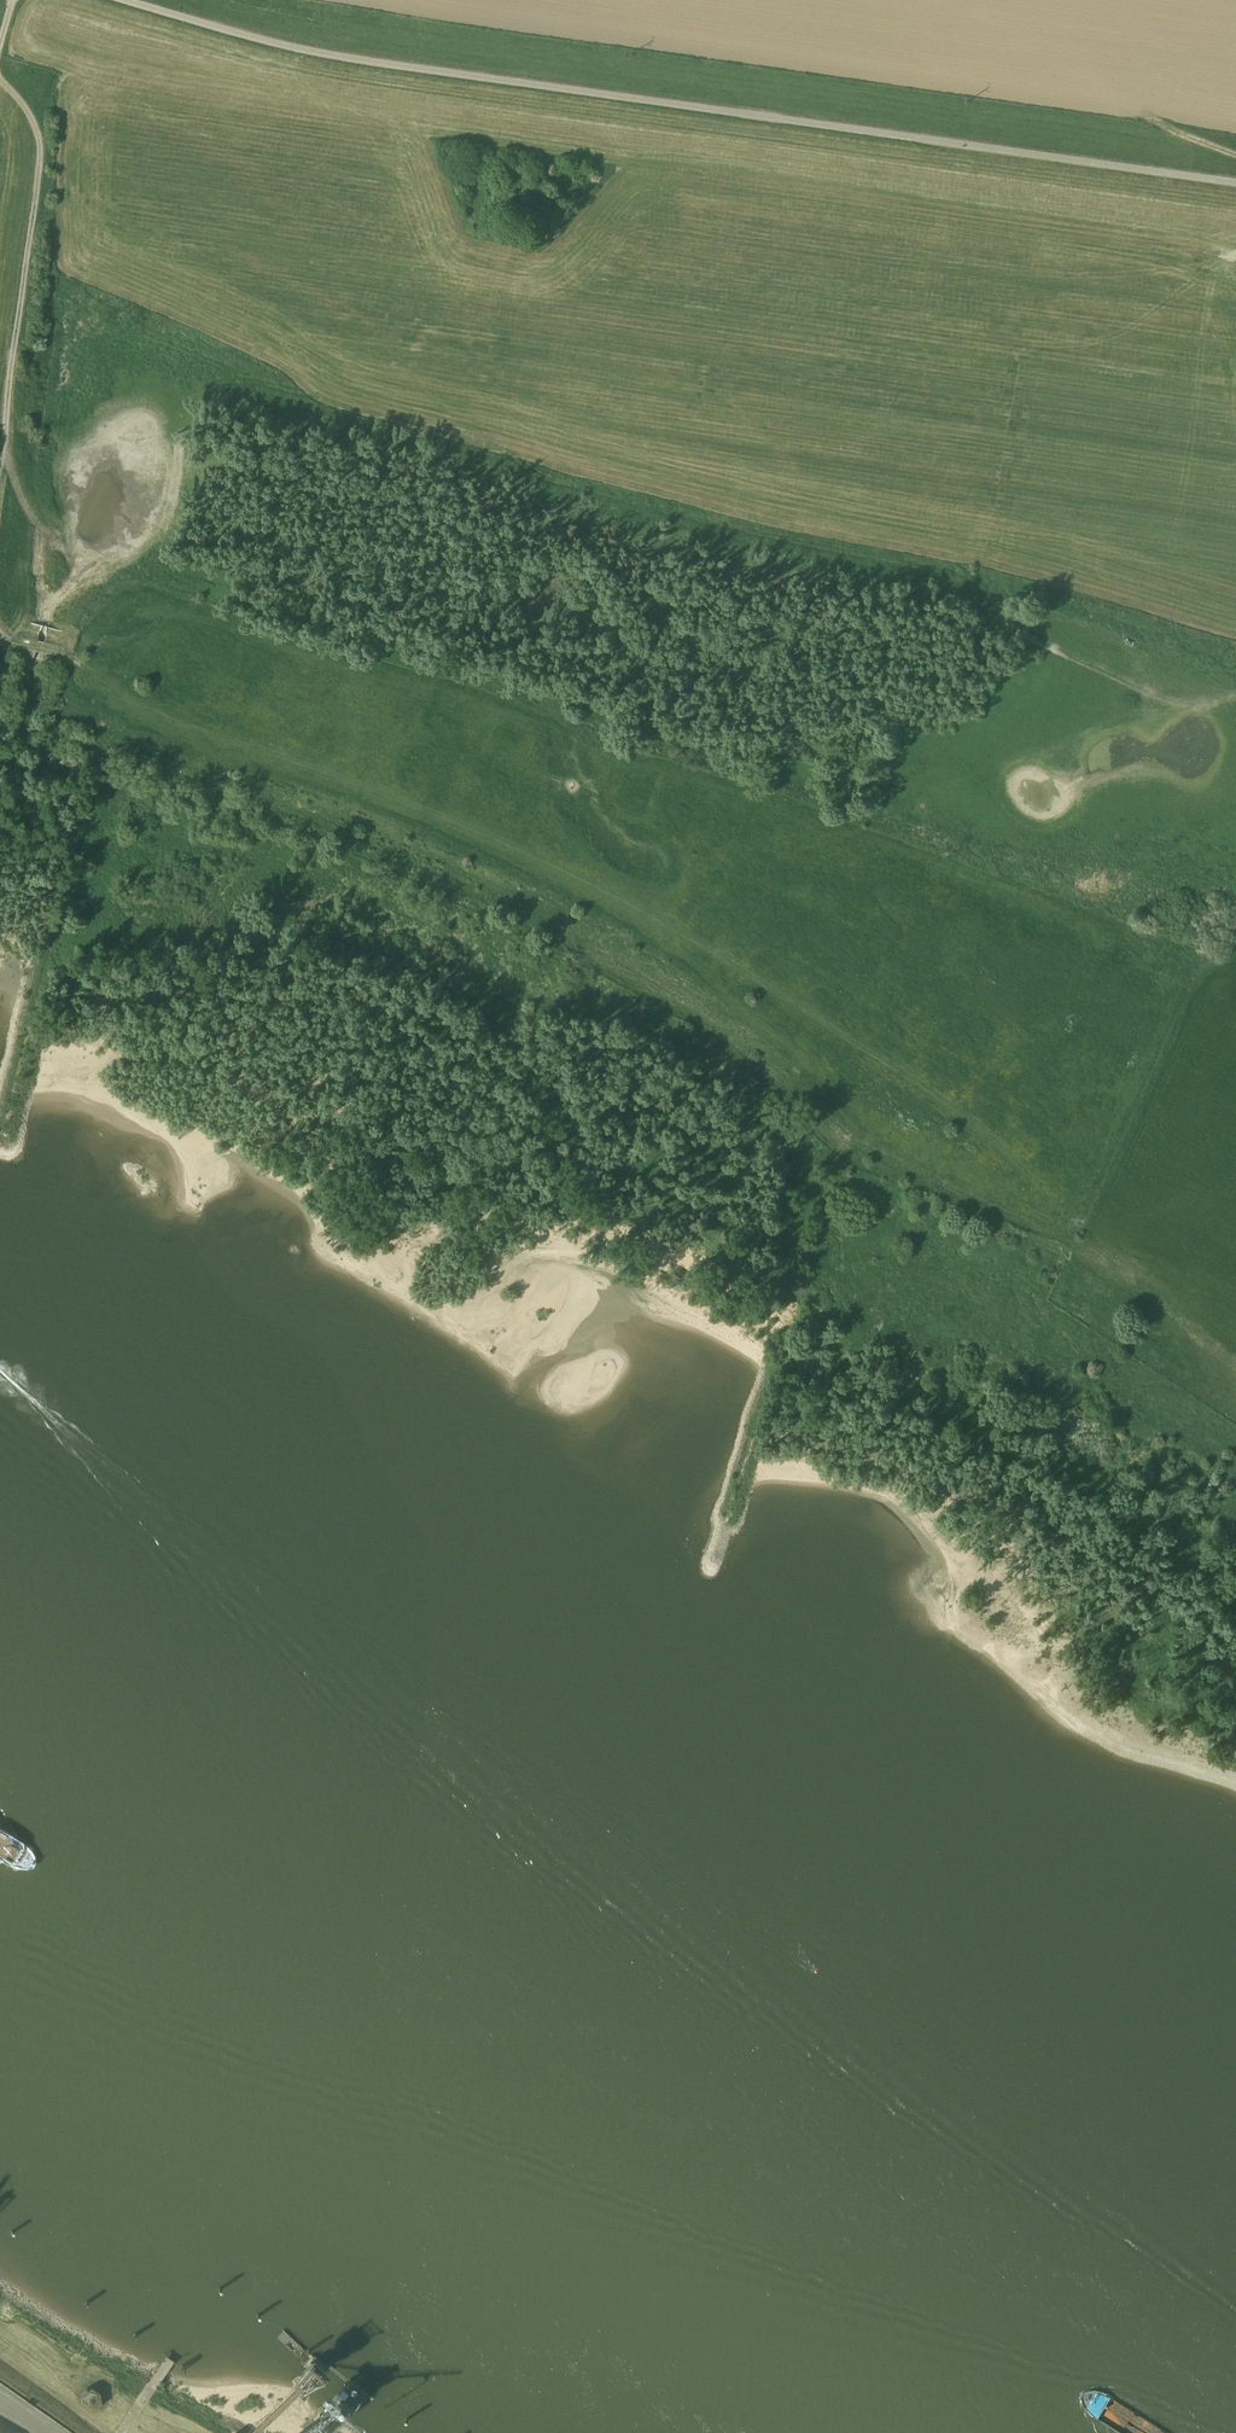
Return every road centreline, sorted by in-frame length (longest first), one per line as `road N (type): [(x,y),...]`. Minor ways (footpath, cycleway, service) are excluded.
road 1 (track): [(0,633),(75,656),(216,751),(516,857),(674,931),(880,1136),(1087,1230),(1235,1279)]
road 2 (unclassified): [(1235,182),(366,62),(126,0)]
road 3 (track): [(49,71),(42,198),(0,468)]

